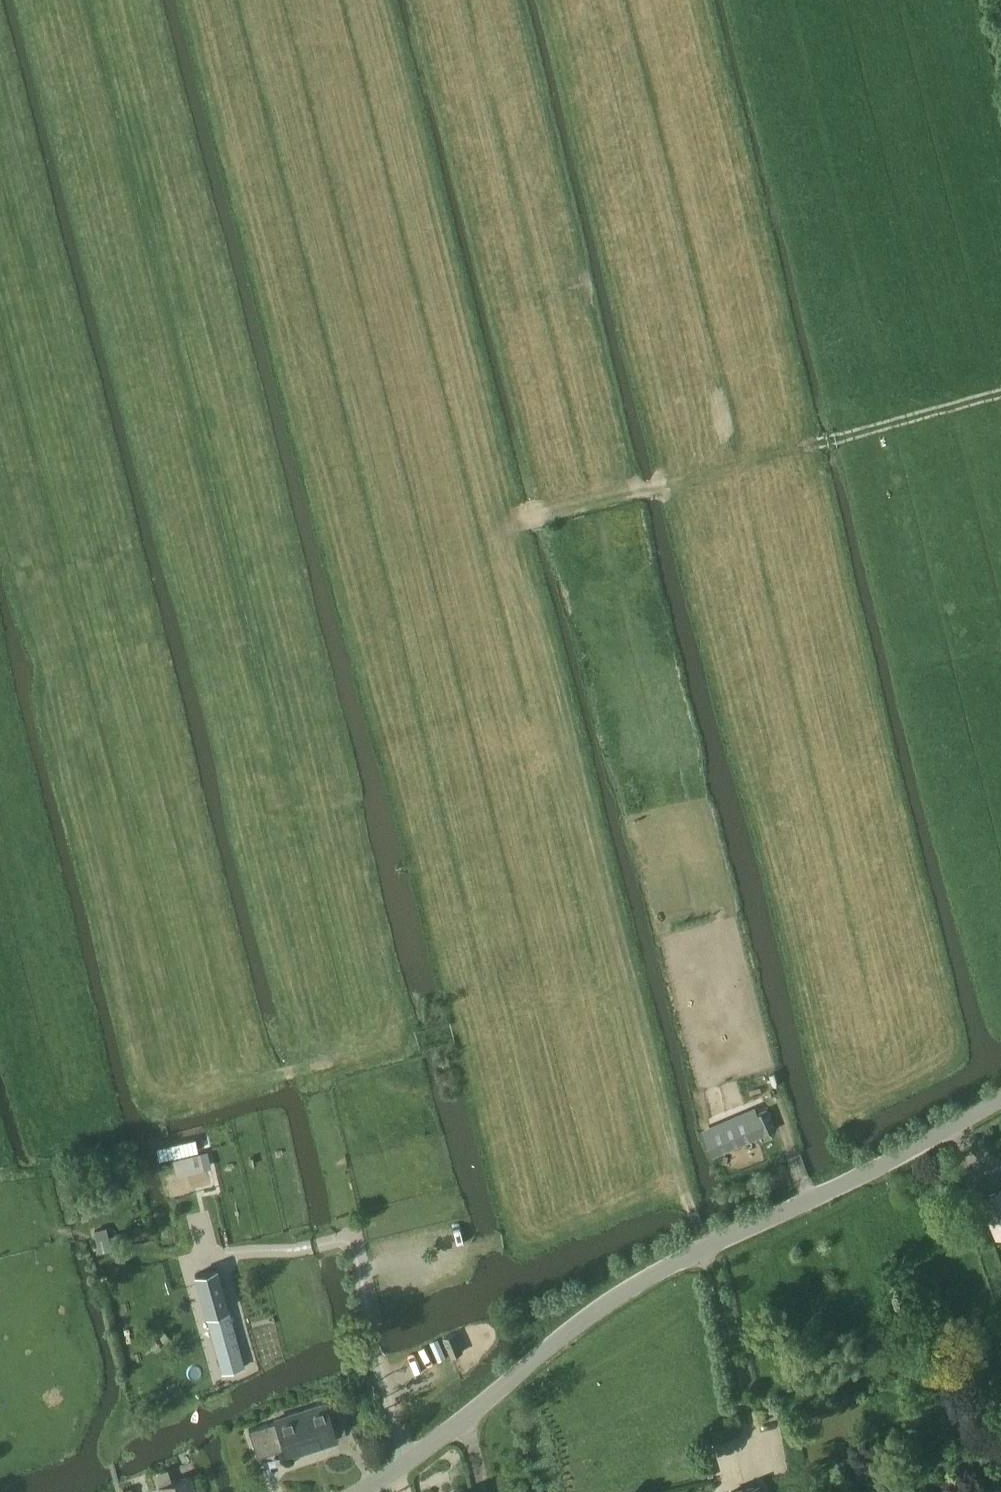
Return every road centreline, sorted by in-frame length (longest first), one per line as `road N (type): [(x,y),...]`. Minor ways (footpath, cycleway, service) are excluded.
road 1 (unclassified): [(358,1491),(638,1283),(1000,1100)]

